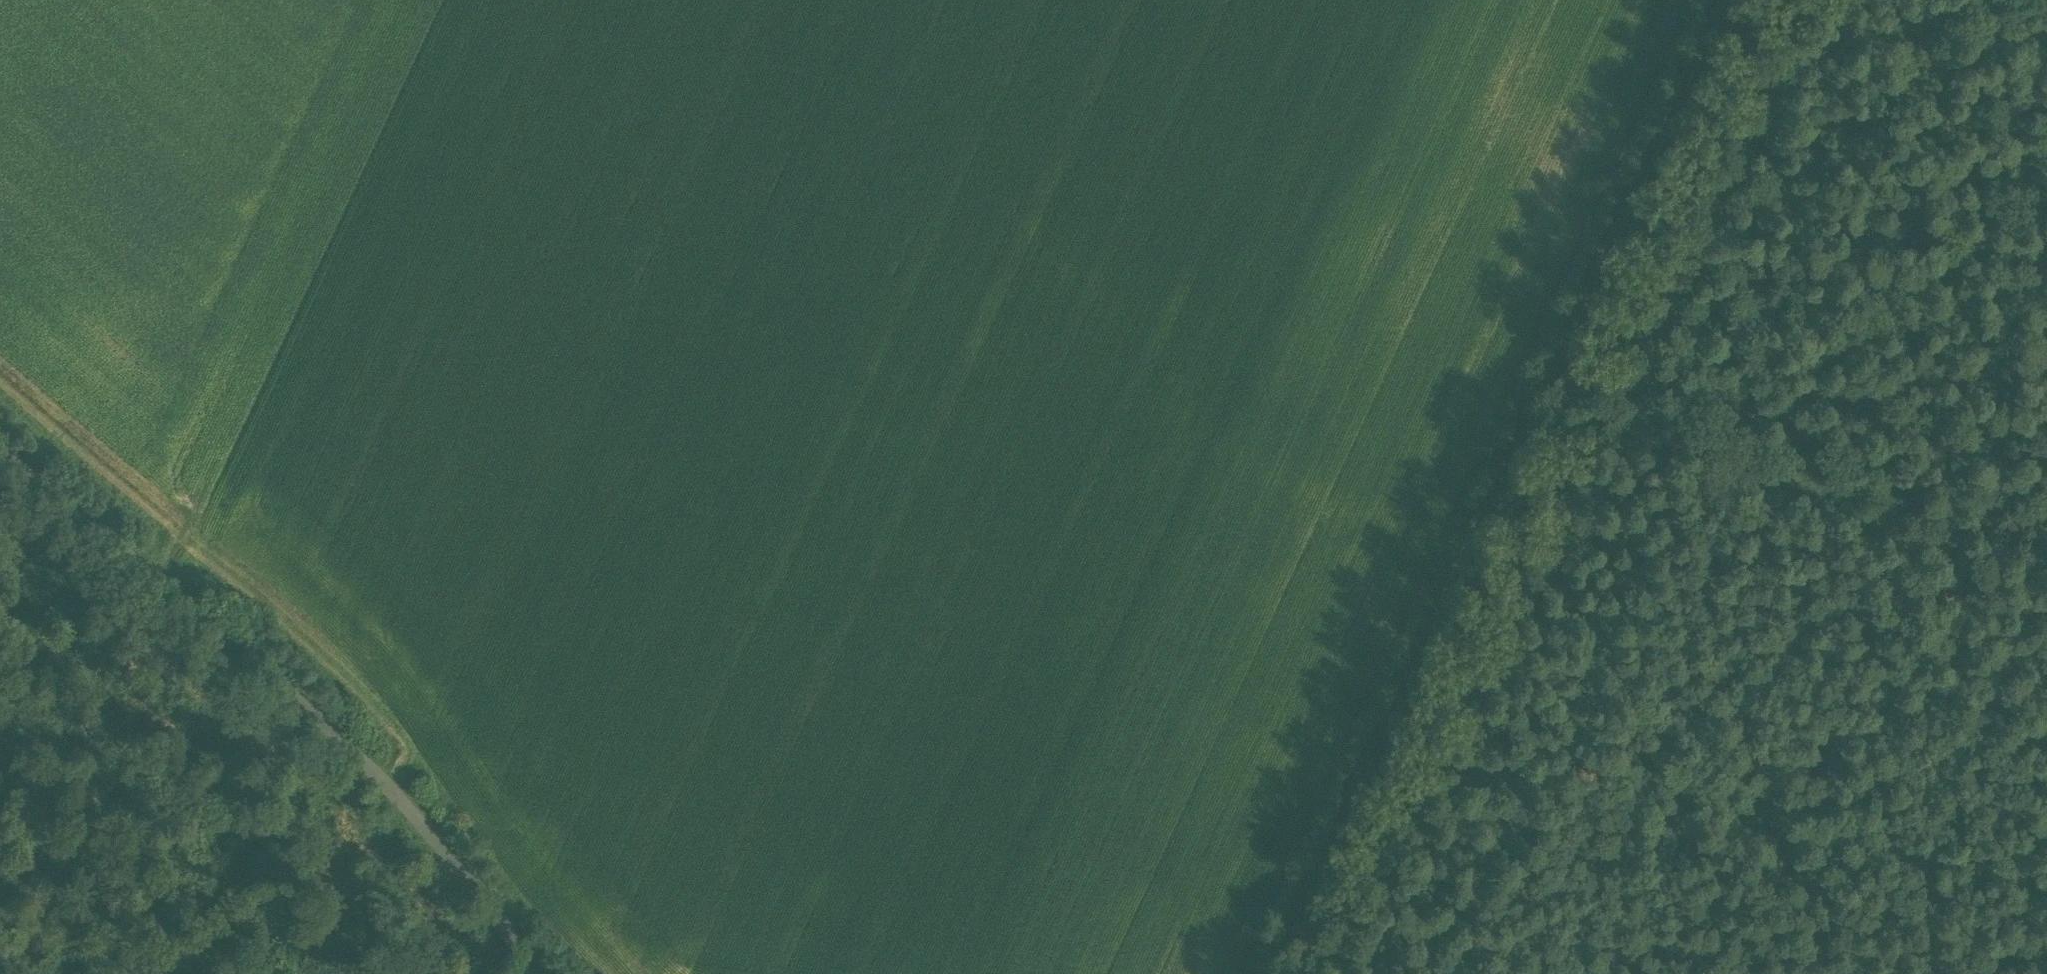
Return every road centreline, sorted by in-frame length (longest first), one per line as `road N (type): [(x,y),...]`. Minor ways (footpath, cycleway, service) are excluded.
road 1 (track): [(1726,0),(1274,973)]
road 2 (unclassified): [(0,447),(405,801),(549,973)]

